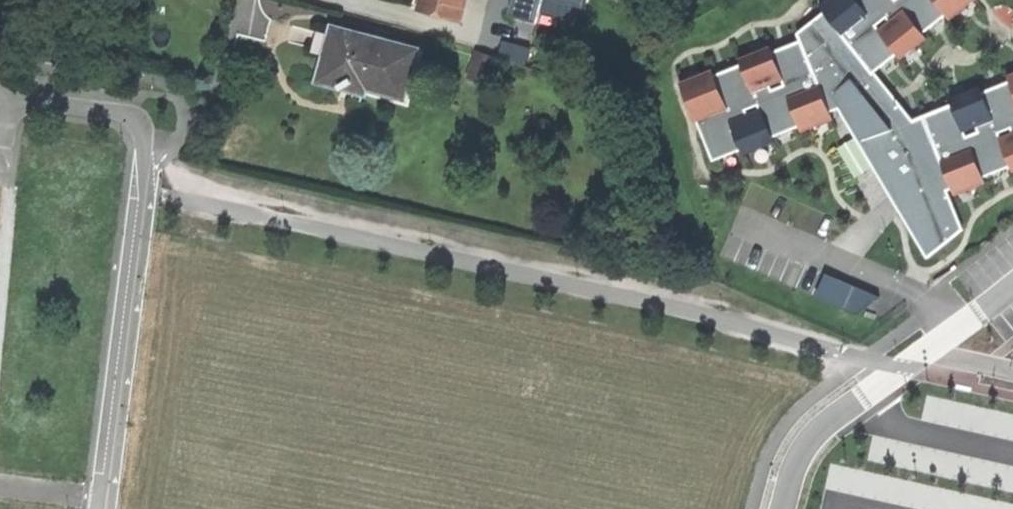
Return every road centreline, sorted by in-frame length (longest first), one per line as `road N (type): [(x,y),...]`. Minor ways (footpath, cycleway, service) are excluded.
road 1 (residential): [(17,102),(125,114),(143,131),(98,508)]
road 2 (residential): [(778,508),(806,432),(1012,282)]

